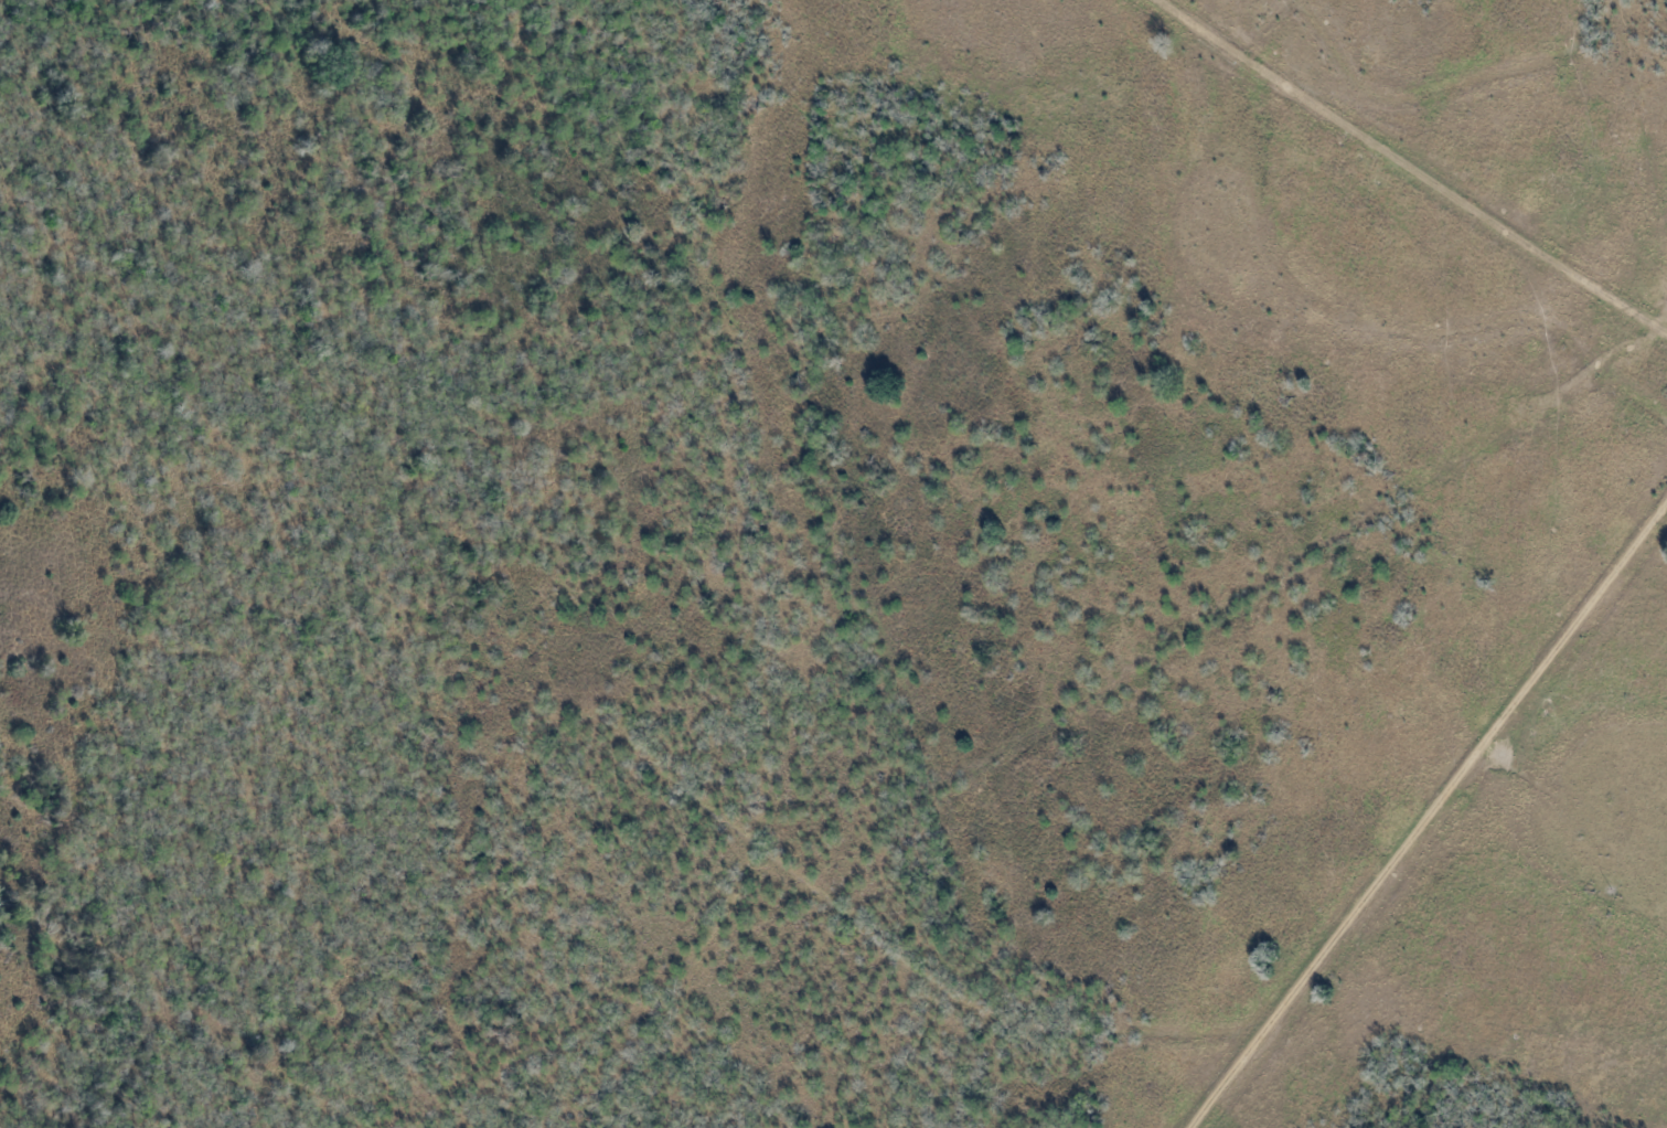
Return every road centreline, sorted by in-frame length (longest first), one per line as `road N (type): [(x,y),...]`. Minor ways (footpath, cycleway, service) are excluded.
road 1 (track): [(1194,1127),(1666,503)]

